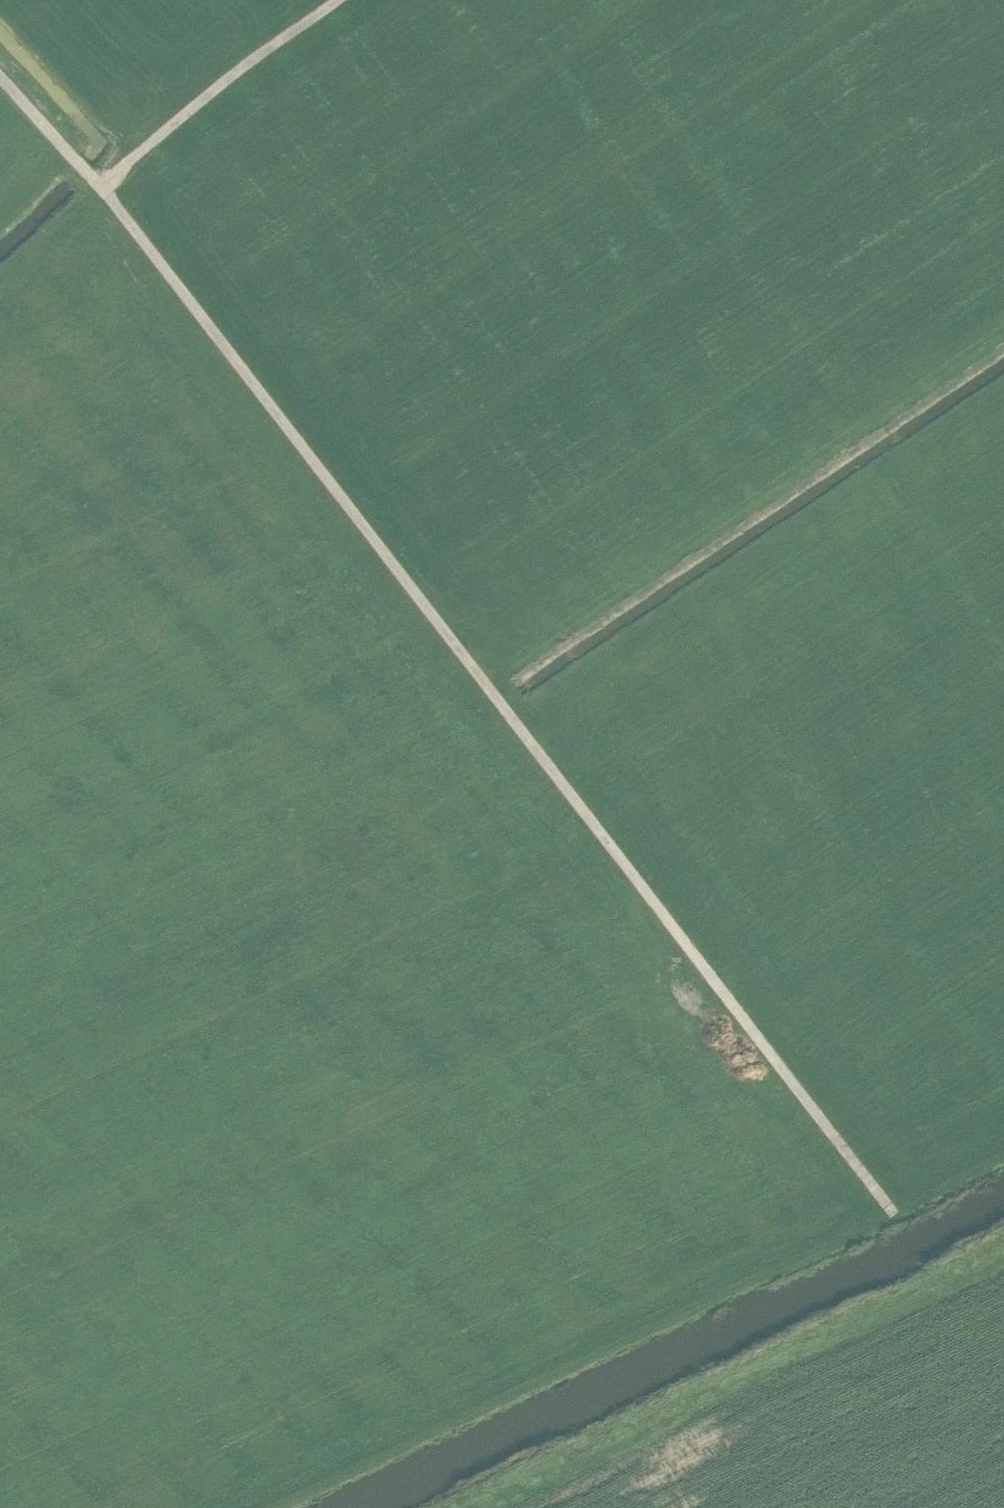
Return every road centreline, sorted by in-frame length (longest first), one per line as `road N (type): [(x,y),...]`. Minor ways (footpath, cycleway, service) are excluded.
road 1 (track): [(0,83),(100,189),(893,1216)]
road 2 (track): [(100,189),(334,0)]

